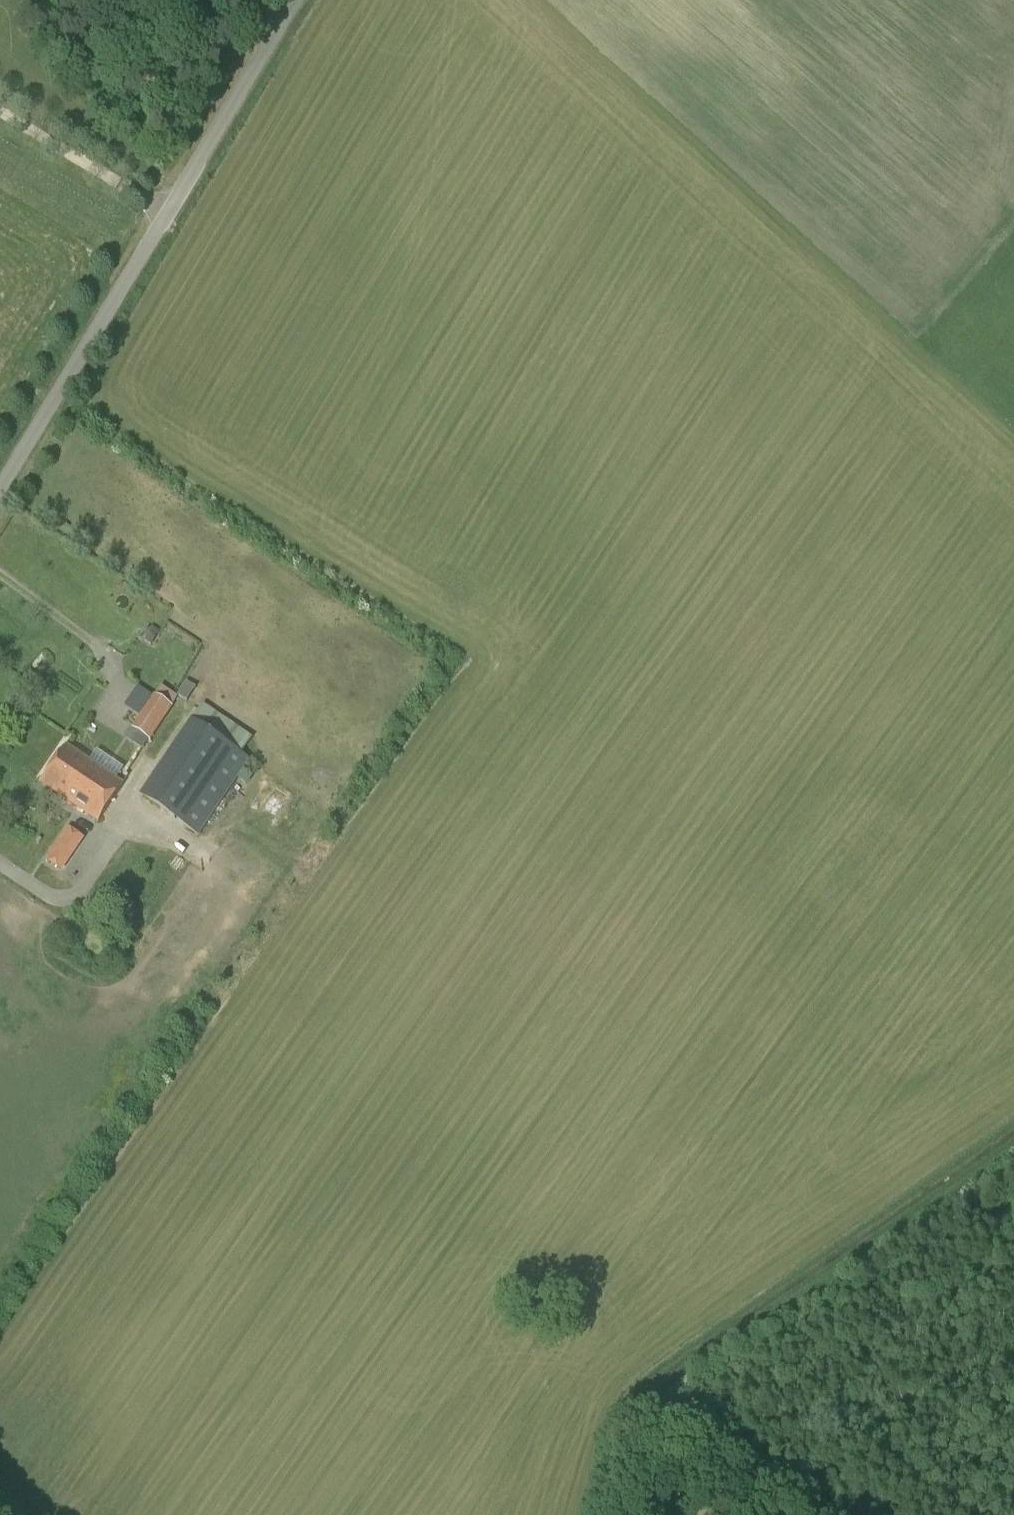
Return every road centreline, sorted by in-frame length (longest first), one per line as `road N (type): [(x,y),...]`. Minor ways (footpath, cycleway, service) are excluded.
road 1 (unclassified): [(0,477),(282,0)]

